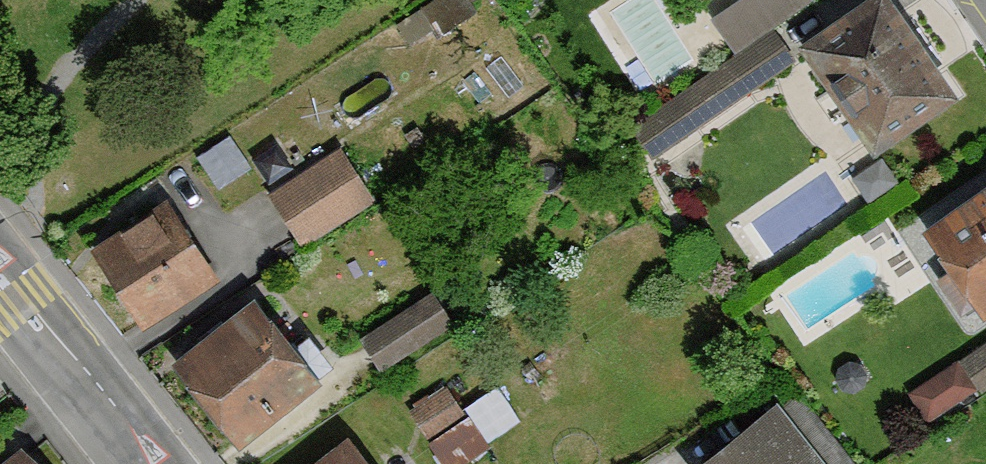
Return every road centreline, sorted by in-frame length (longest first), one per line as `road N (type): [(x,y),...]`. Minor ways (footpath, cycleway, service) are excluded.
road 1 (unclassified): [(151,463),(0,273)]

